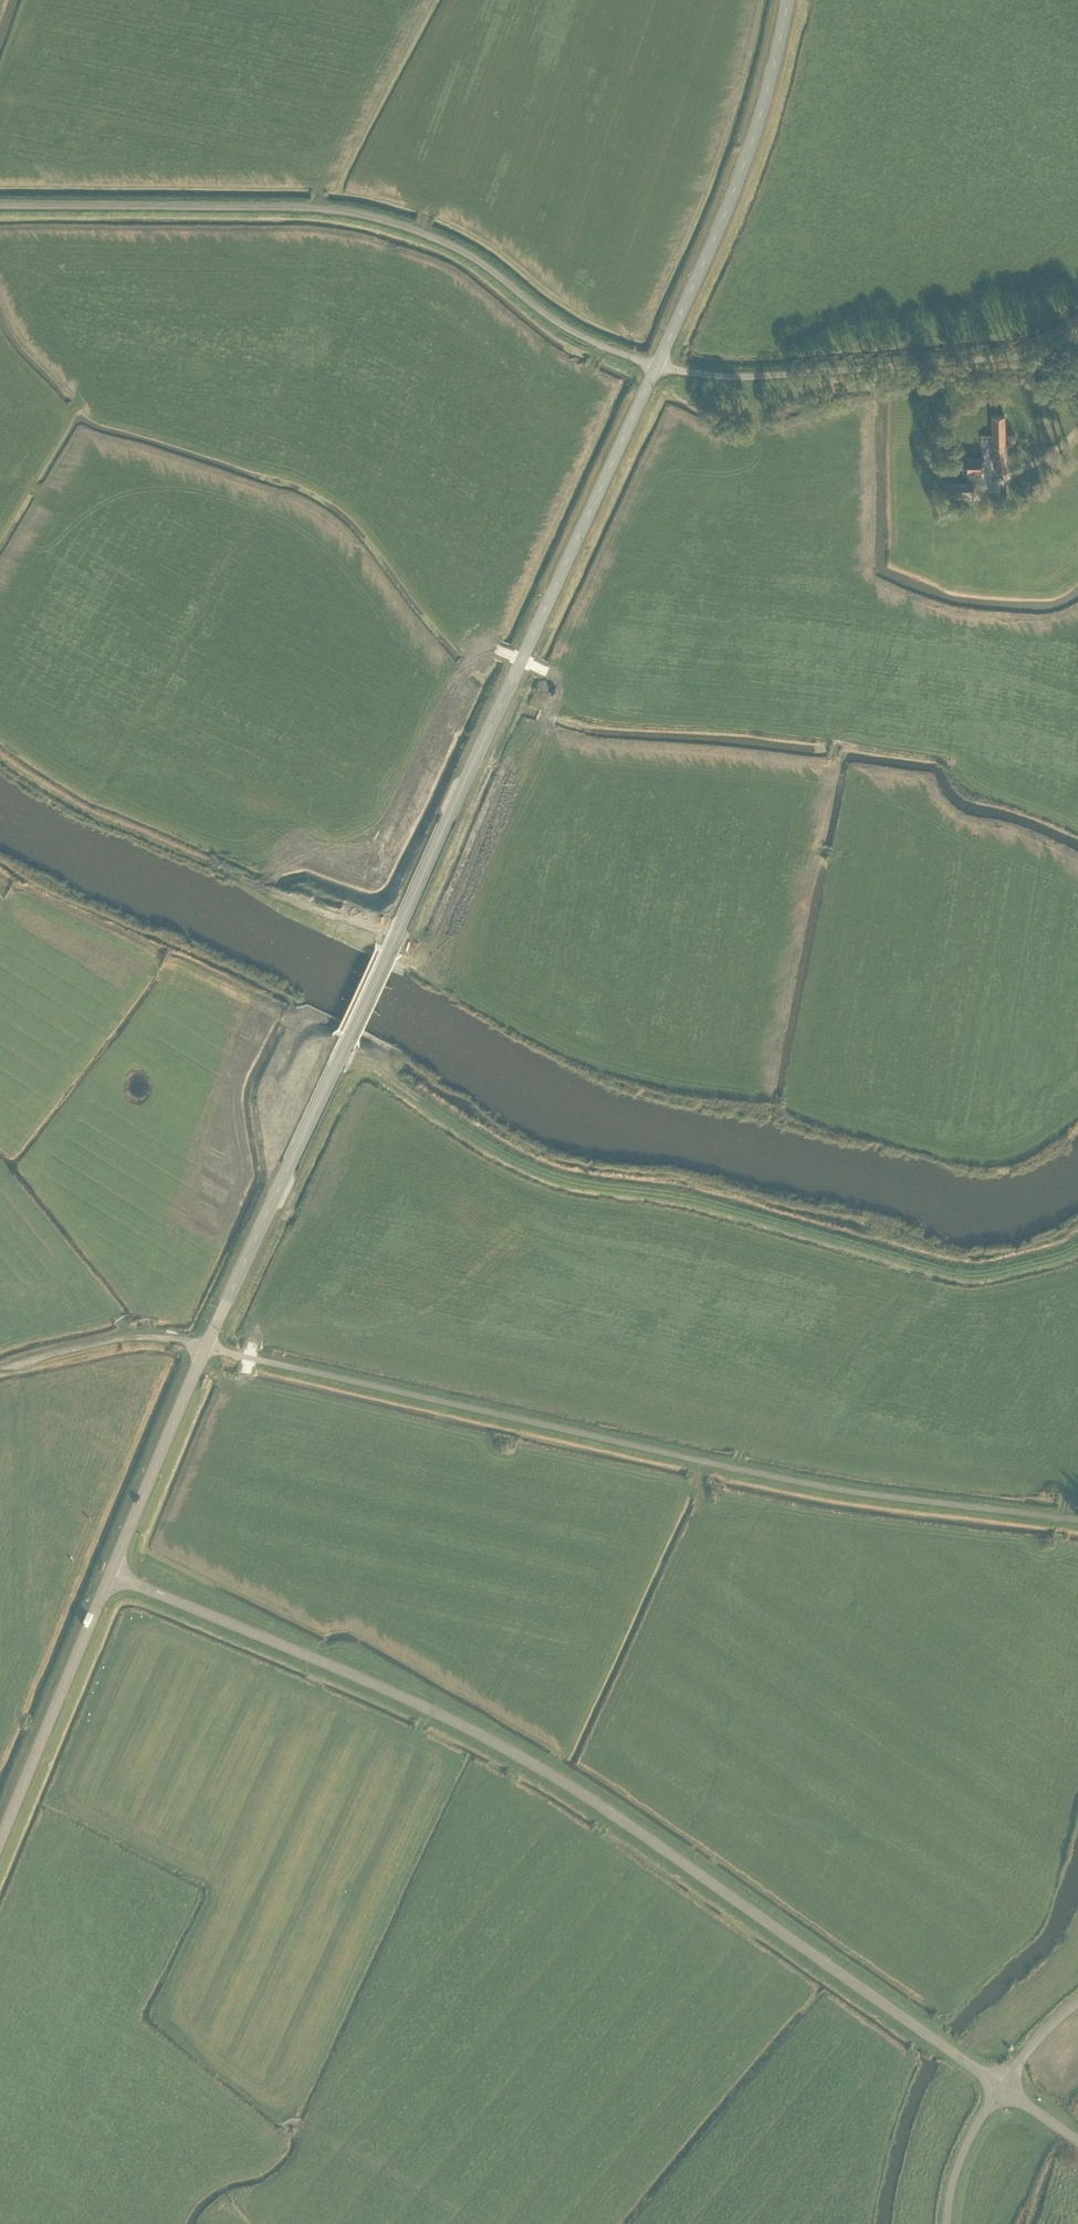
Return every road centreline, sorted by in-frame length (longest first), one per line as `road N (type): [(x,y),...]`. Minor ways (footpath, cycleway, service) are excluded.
road 1 (secondary): [(205,1348),(657,364)]
road 2 (unclassified): [(1001,2088),(557,1778),(399,1695),(111,1573)]
road 3 (unclassified): [(1077,1521),(782,1480),(205,1348)]
road 4 (track): [(1077,1245),(994,1272),(955,1271),(708,1202),(573,1179),(481,1141),(343,1047)]
road 5 (unclassified): [(657,364),(581,335),(472,256),(387,221),(305,207),(0,204)]
road 6 (unclassified): [(657,364),(741,376),(994,357),(1036,351),(1077,328)]
road 7 (secondary): [(657,364),(723,218),(771,80),(787,0)]
road 8 (track): [(21,1709),(22,1365)]
road 9 (secondary): [(0,1842),(111,1573)]
road 10 (secondary): [(111,1573),(205,1348)]
road 11 (unclassified): [(948,2223),(956,2178),(1001,2088)]

